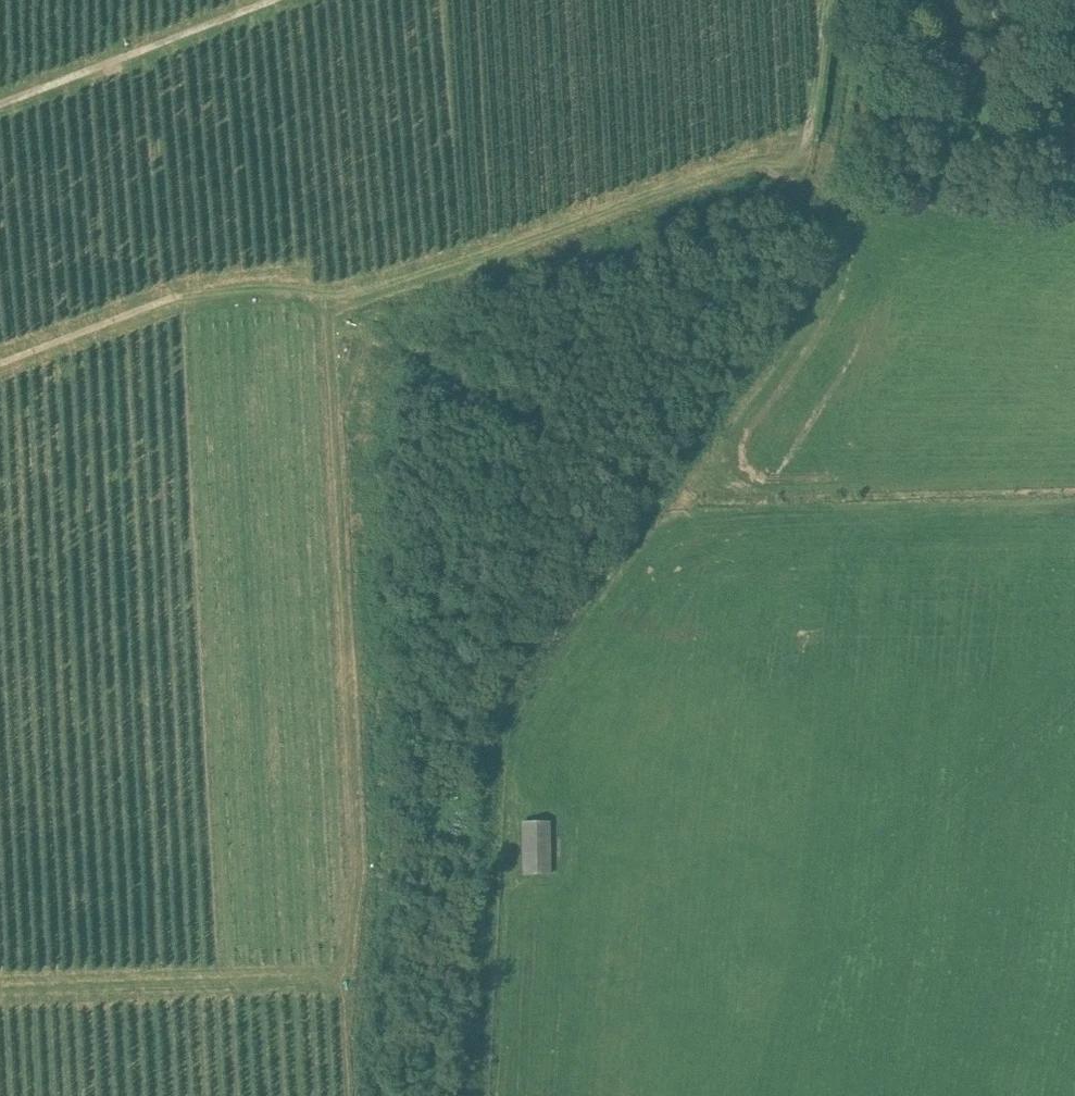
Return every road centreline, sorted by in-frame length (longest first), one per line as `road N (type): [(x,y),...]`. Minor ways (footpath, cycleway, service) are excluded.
road 1 (track): [(770,156),(392,292),(362,299),(246,292),(174,301),(0,366)]
road 2 (track): [(346,980),(363,863),(363,763),(344,412),(392,292)]
road 3 (track): [(345,1095),(346,980),(0,990)]
road 4 (track): [(269,0),(0,104)]

